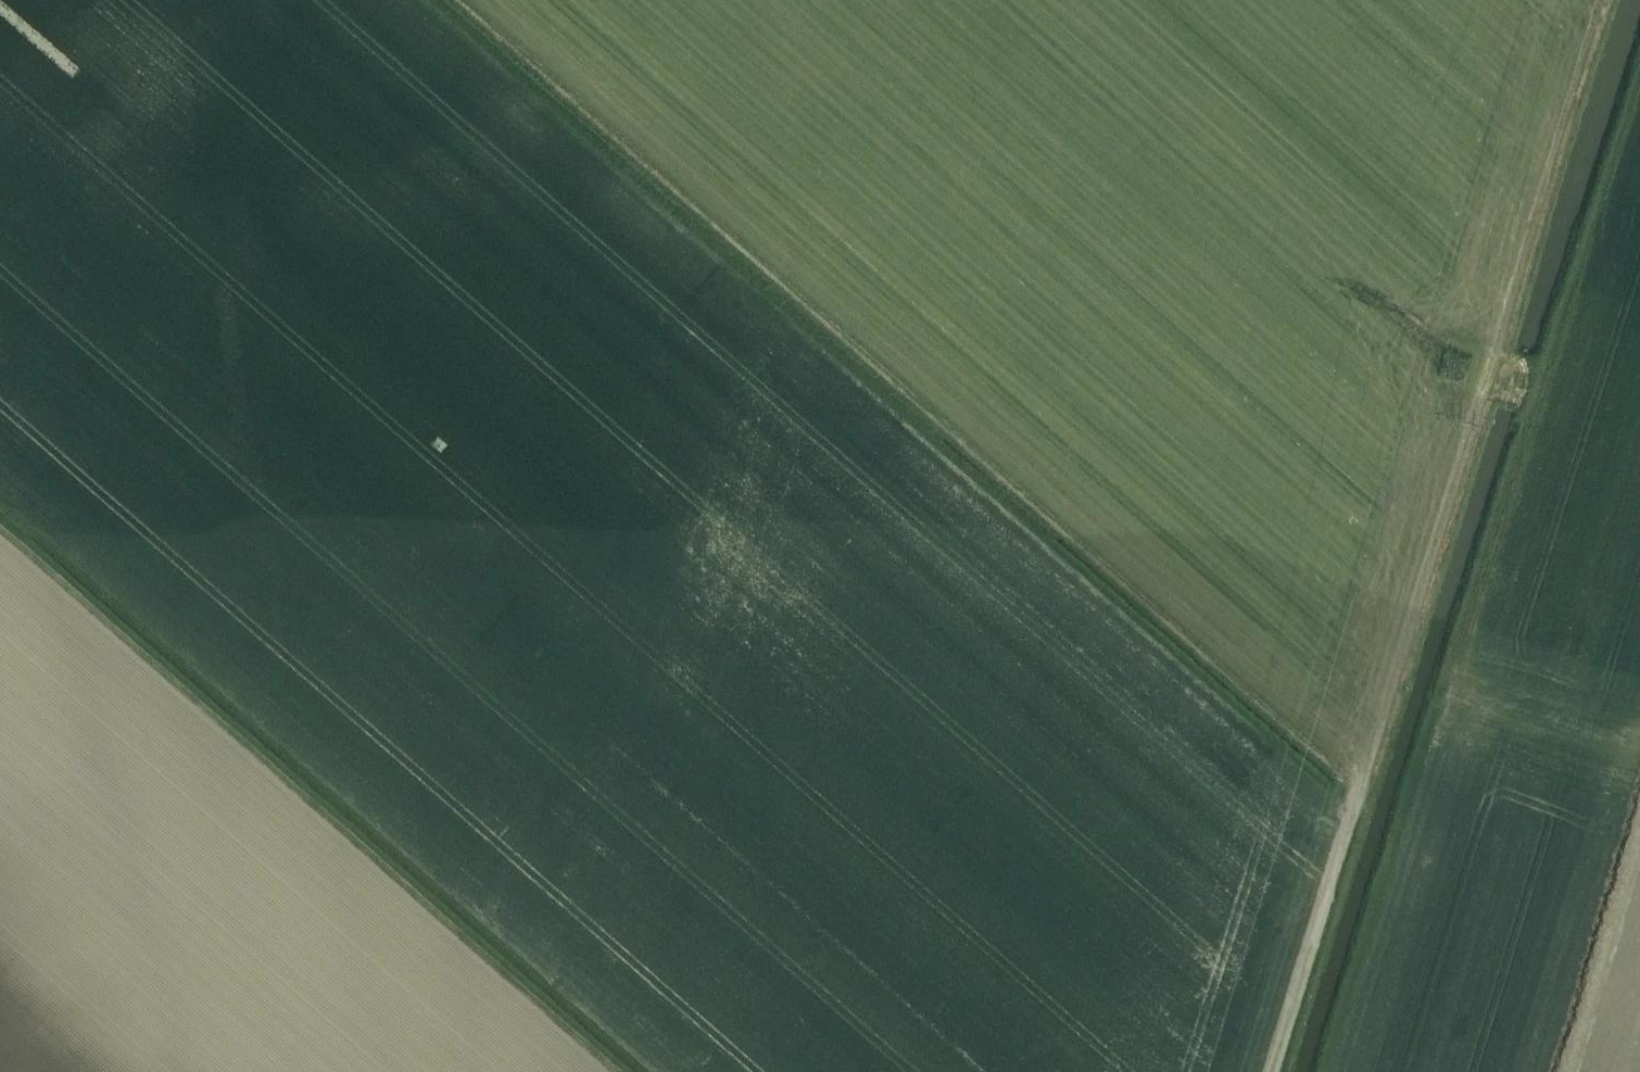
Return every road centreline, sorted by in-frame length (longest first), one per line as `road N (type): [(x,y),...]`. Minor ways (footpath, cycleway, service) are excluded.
road 1 (track): [(1267,1071),(1357,797)]

